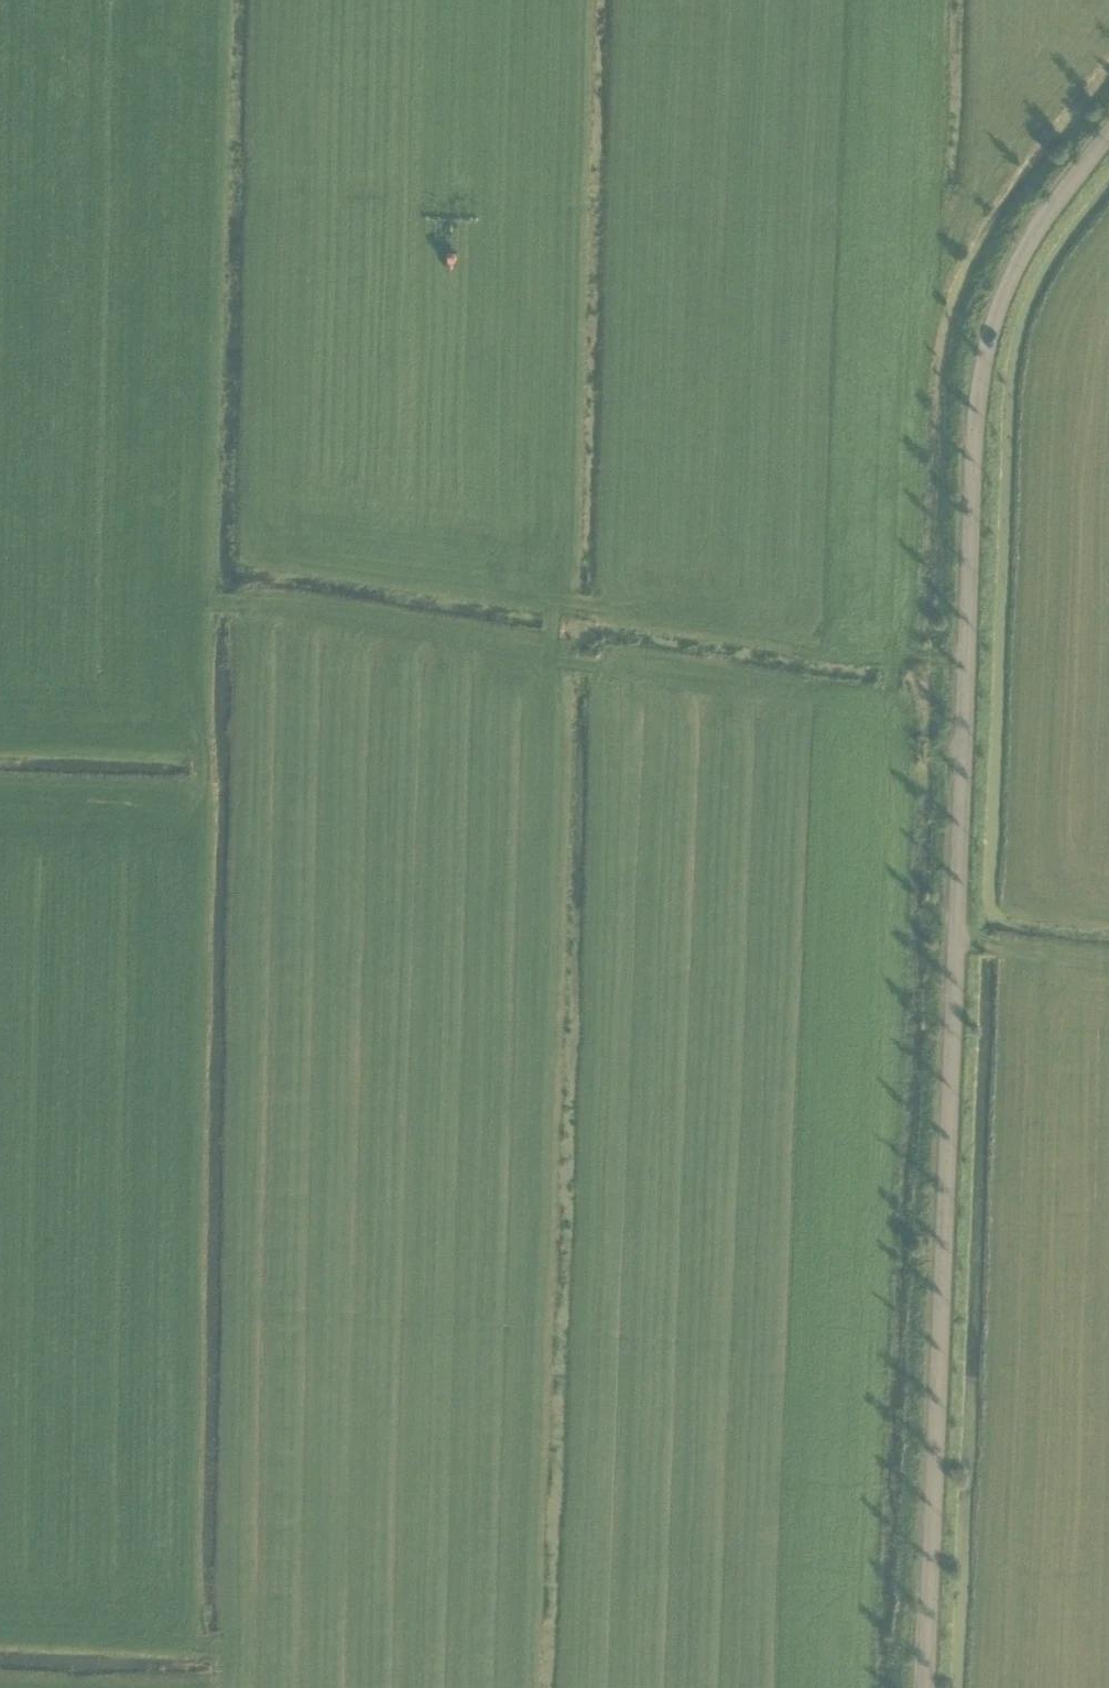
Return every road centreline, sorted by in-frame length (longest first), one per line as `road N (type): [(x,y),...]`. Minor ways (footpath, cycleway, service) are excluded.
road 1 (tertiary): [(923,1687),(985,349),(1035,234),(1108,138)]

